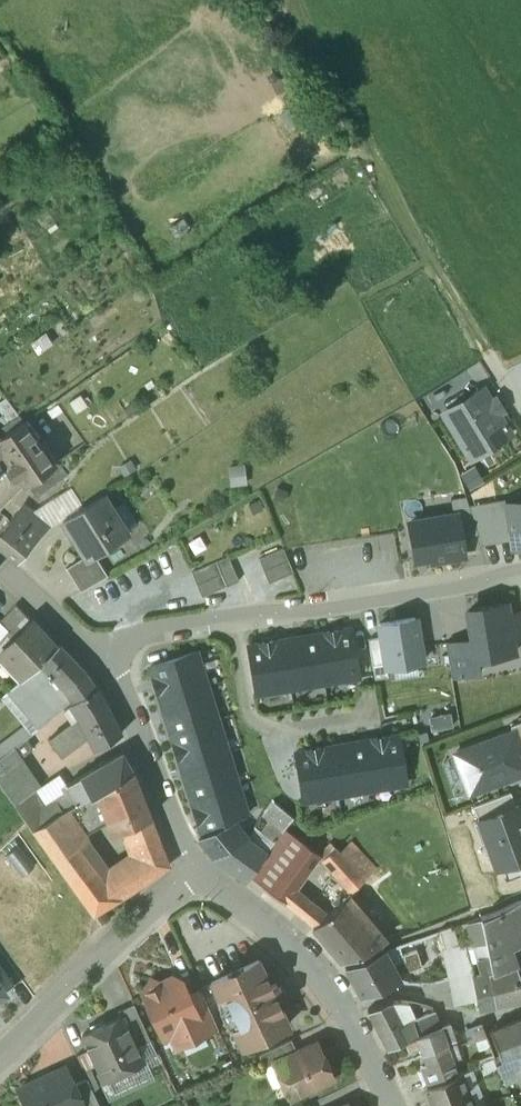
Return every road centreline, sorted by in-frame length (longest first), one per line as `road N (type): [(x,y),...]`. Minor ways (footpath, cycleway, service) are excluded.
road 1 (residential): [(107,661),(143,636),(234,616),(336,609),(520,570)]
road 2 (residential): [(389,1105),(336,1008),(199,858)]
road 3 (track): [(497,370),(350,124)]
road 4 (residential): [(0,1055),(199,858)]
road 5 (residential): [(199,858),(107,661)]
road 6 (residential): [(107,661),(69,617),(0,561)]

